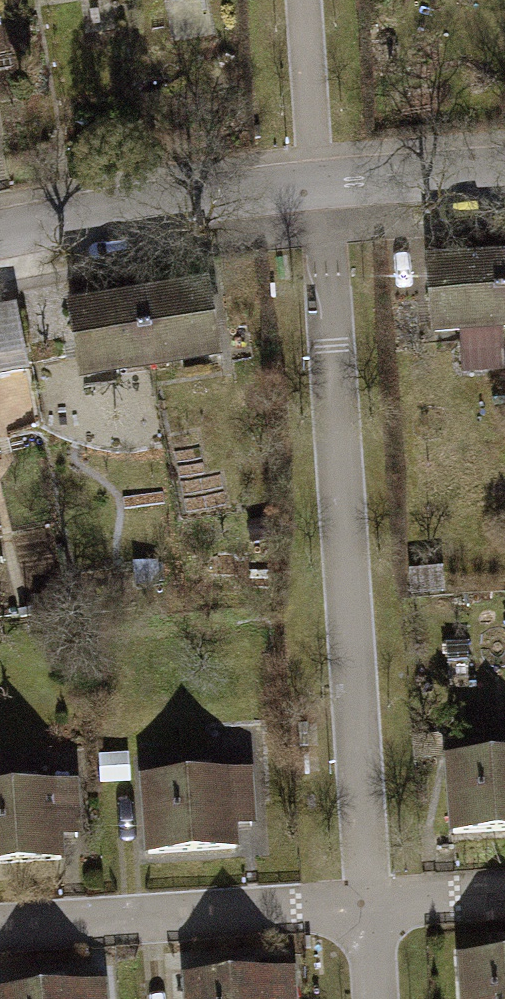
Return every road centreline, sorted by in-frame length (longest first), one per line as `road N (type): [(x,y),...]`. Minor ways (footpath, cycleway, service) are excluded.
road 1 (residential): [(324,182),(367,903)]
road 2 (residential): [(0,929),(367,903)]
road 3 (residential): [(324,182),(0,234)]
road 4 (residential): [(309,0),(324,182)]
road 5 (residential): [(504,170),(324,182)]
road 6 (residential): [(367,903),(504,895)]

